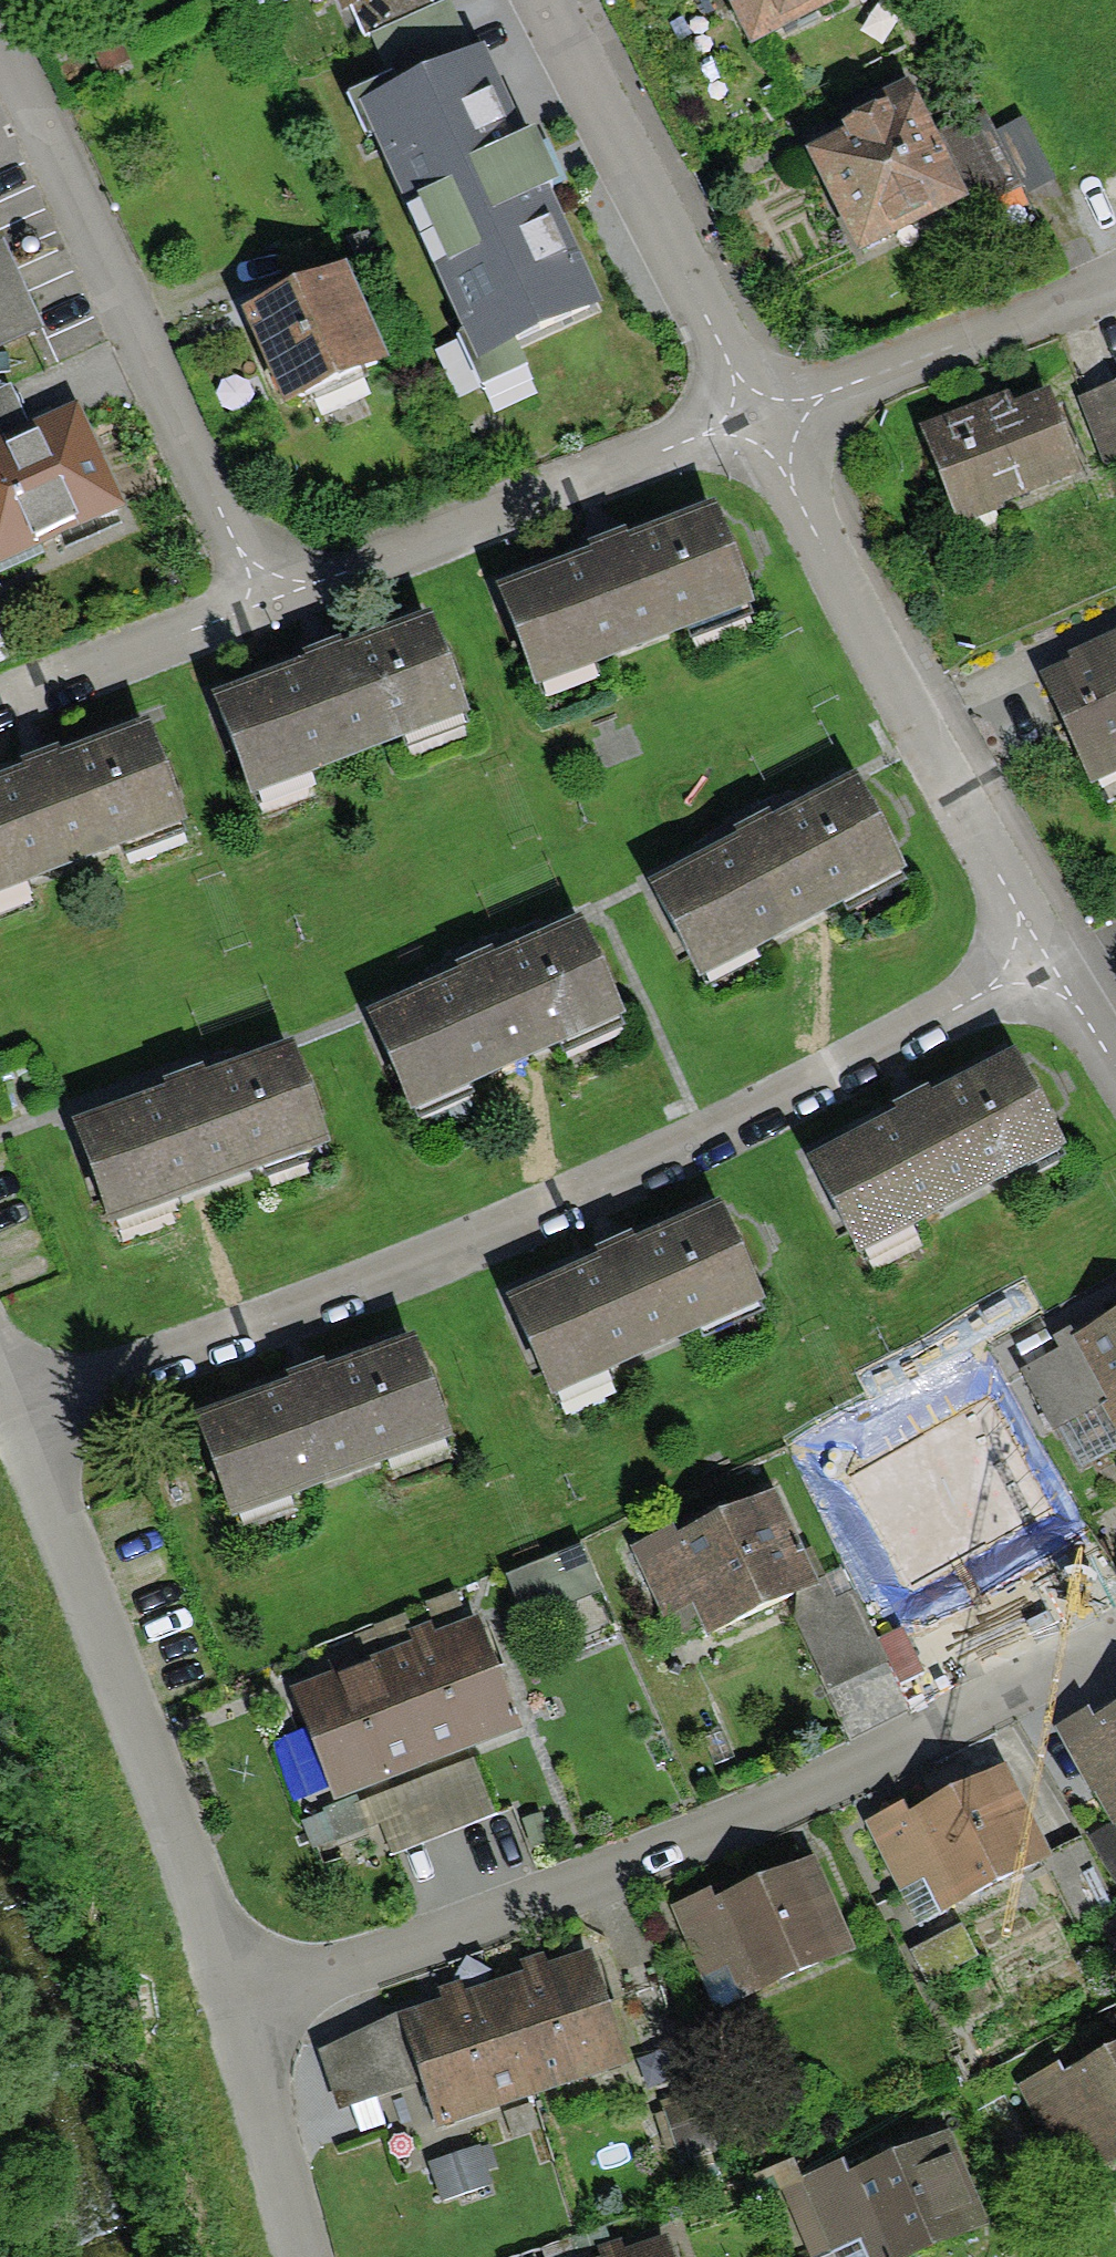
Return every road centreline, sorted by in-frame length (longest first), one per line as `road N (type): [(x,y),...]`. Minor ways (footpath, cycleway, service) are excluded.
road 1 (residential): [(3,1419),(548,1205),(1037,960)]
road 2 (residential): [(239,2008),(764,1807),(1039,1676),(1115,1627)]
road 3 (residential): [(255,607),(0,24)]
road 4 (residential): [(3,1419),(239,2008)]
road 5 (residential): [(763,422),(1037,960)]
road 6 (residential): [(763,422),(255,607)]
road 7 (residential): [(545,0),(763,422)]
road 8 (residential): [(1115,269),(970,342),(763,422)]
road 9 (residential): [(255,607),(0,701)]
road 10 (residential): [(239,2008),(301,2256)]
road 11 (residential): [(1037,960),(1115,1071)]

